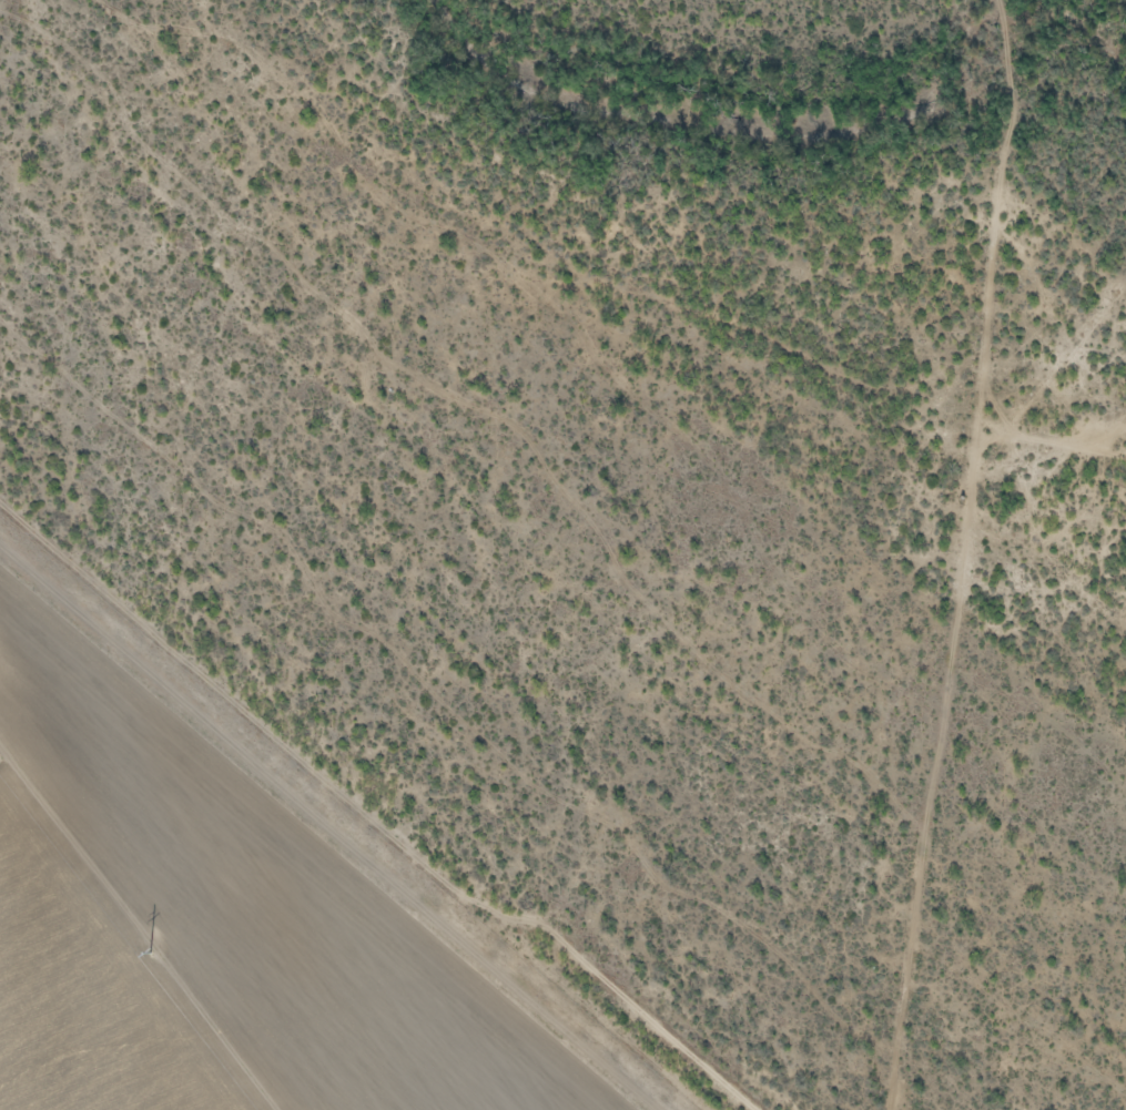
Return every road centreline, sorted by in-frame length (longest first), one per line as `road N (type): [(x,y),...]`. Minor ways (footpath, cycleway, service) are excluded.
road 1 (residential): [(1125,479),(1063,444),(816,371),(694,310),(463,238),(214,92),(156,51),(113,0)]
road 2 (residential): [(1125,407),(1024,326),(1000,283),(1023,92),(1002,0)]

